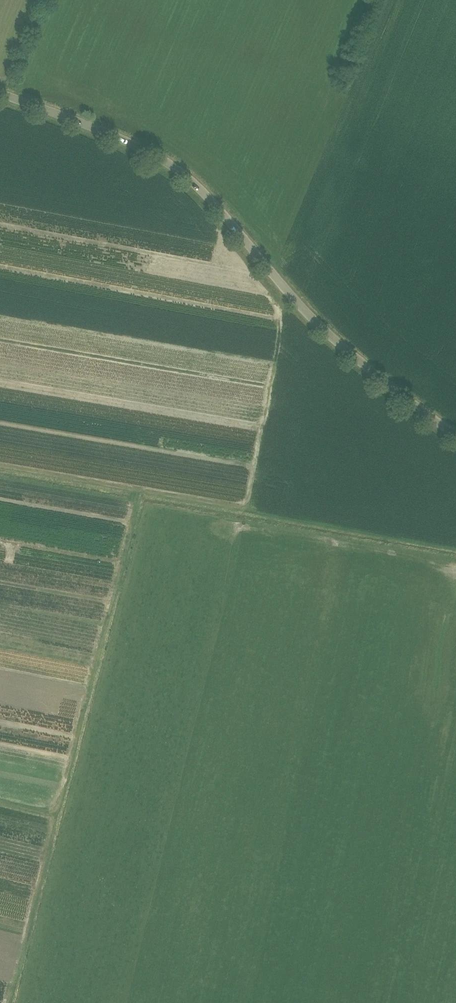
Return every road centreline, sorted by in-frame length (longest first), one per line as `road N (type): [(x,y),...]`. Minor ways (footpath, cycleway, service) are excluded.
road 1 (unclassified): [(455,439),(328,343),(173,165),(0,93)]

